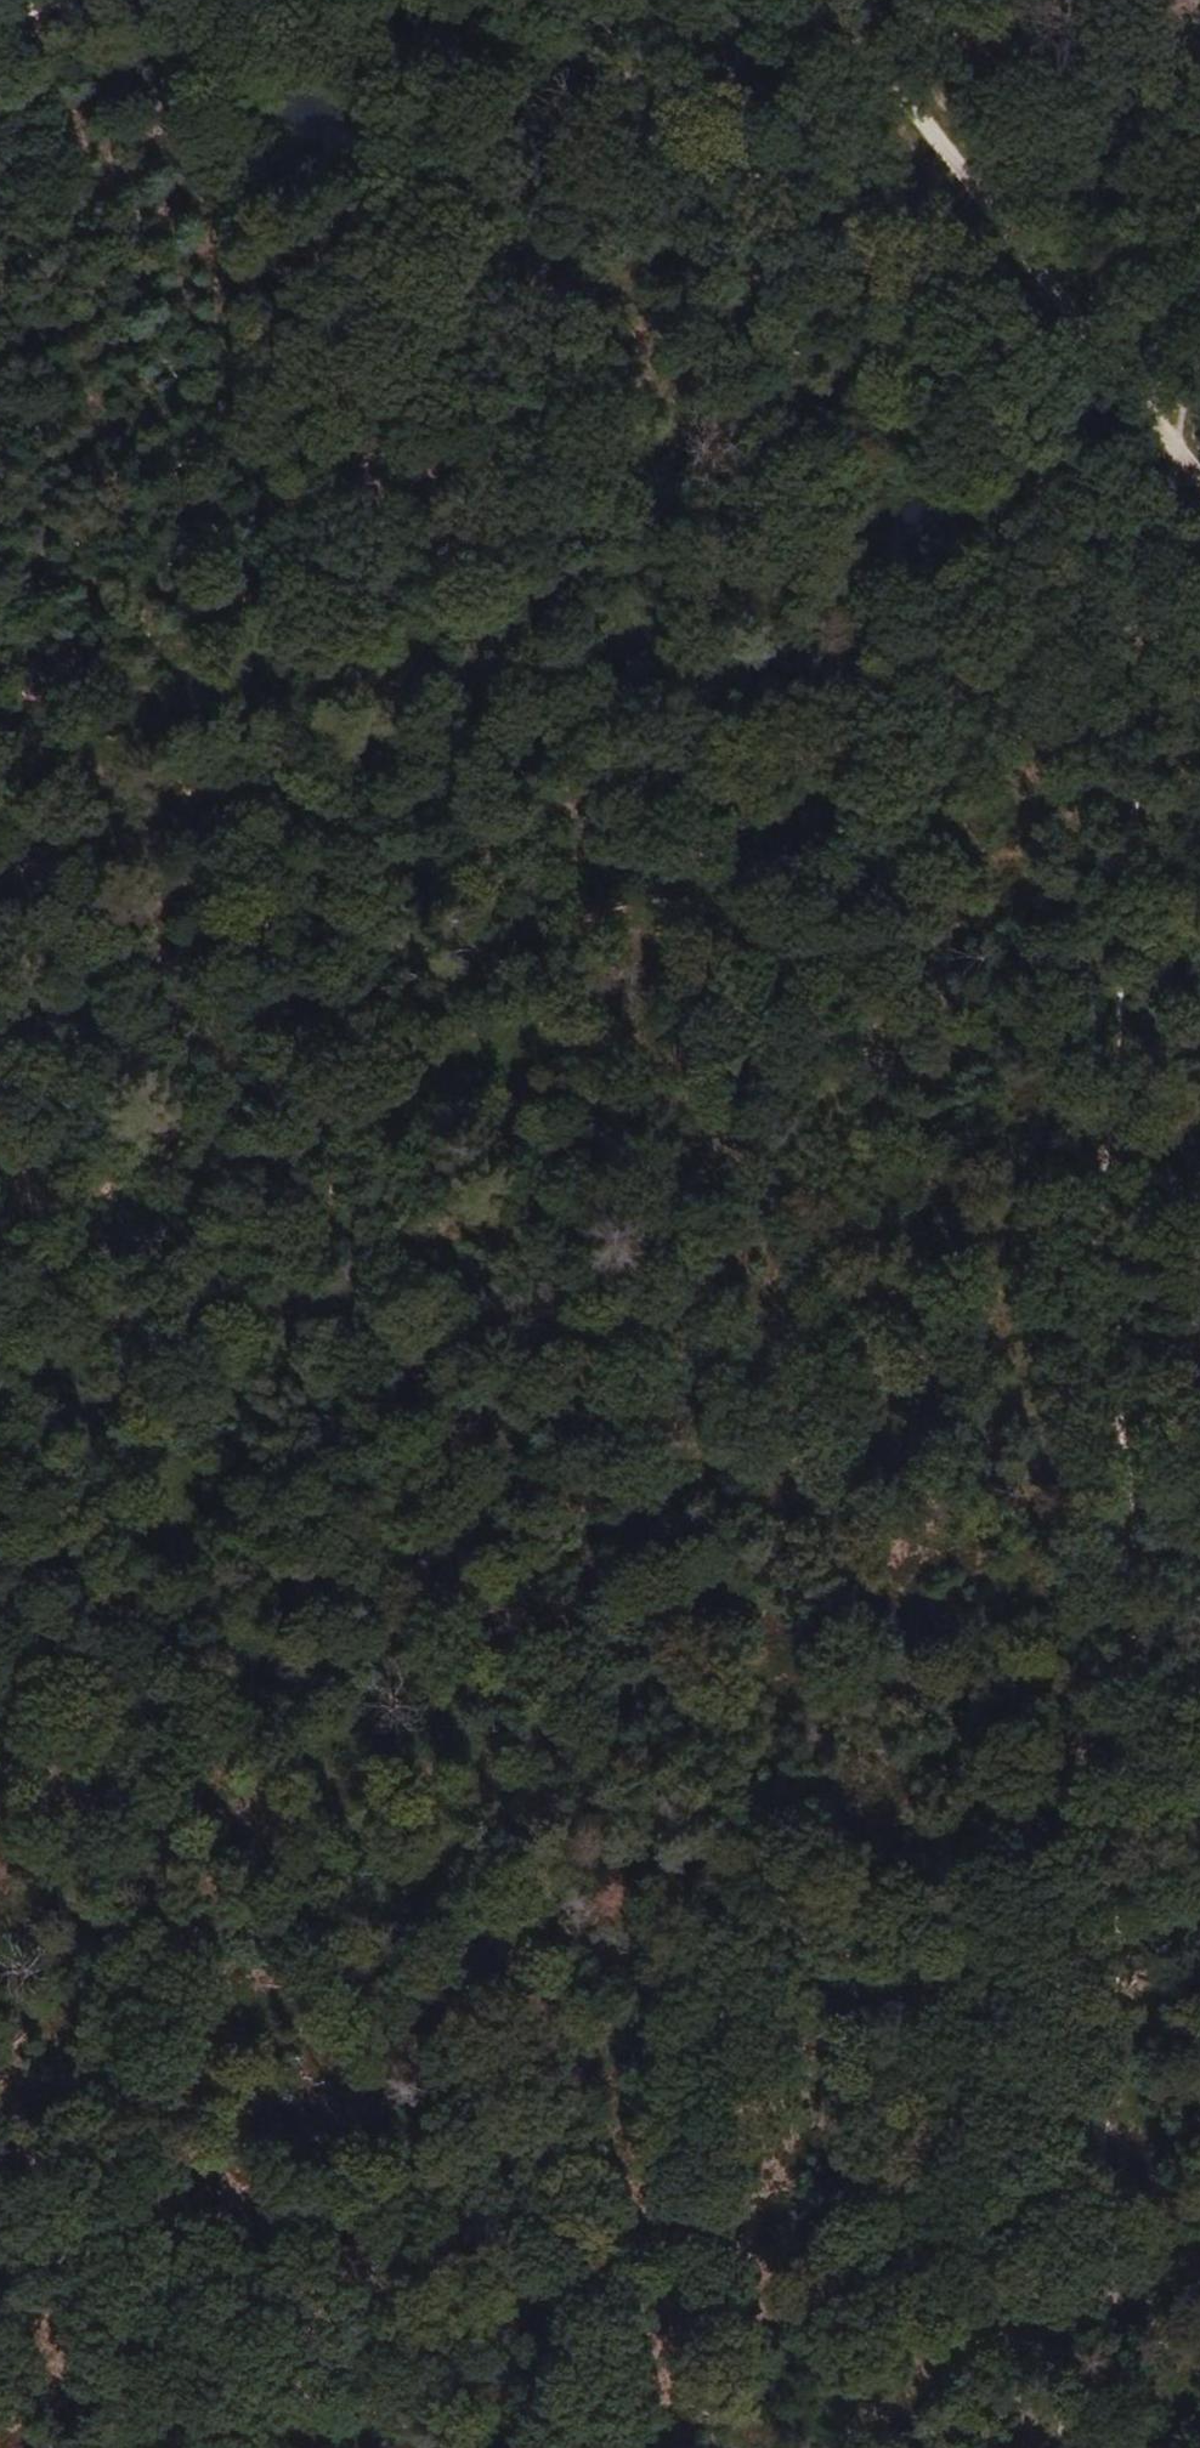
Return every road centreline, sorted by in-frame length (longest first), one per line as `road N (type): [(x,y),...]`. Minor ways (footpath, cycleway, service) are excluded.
road 1 (track): [(1199,477),(825,0)]
road 2 (track): [(853,2447),(923,2368),(1199,2261)]

